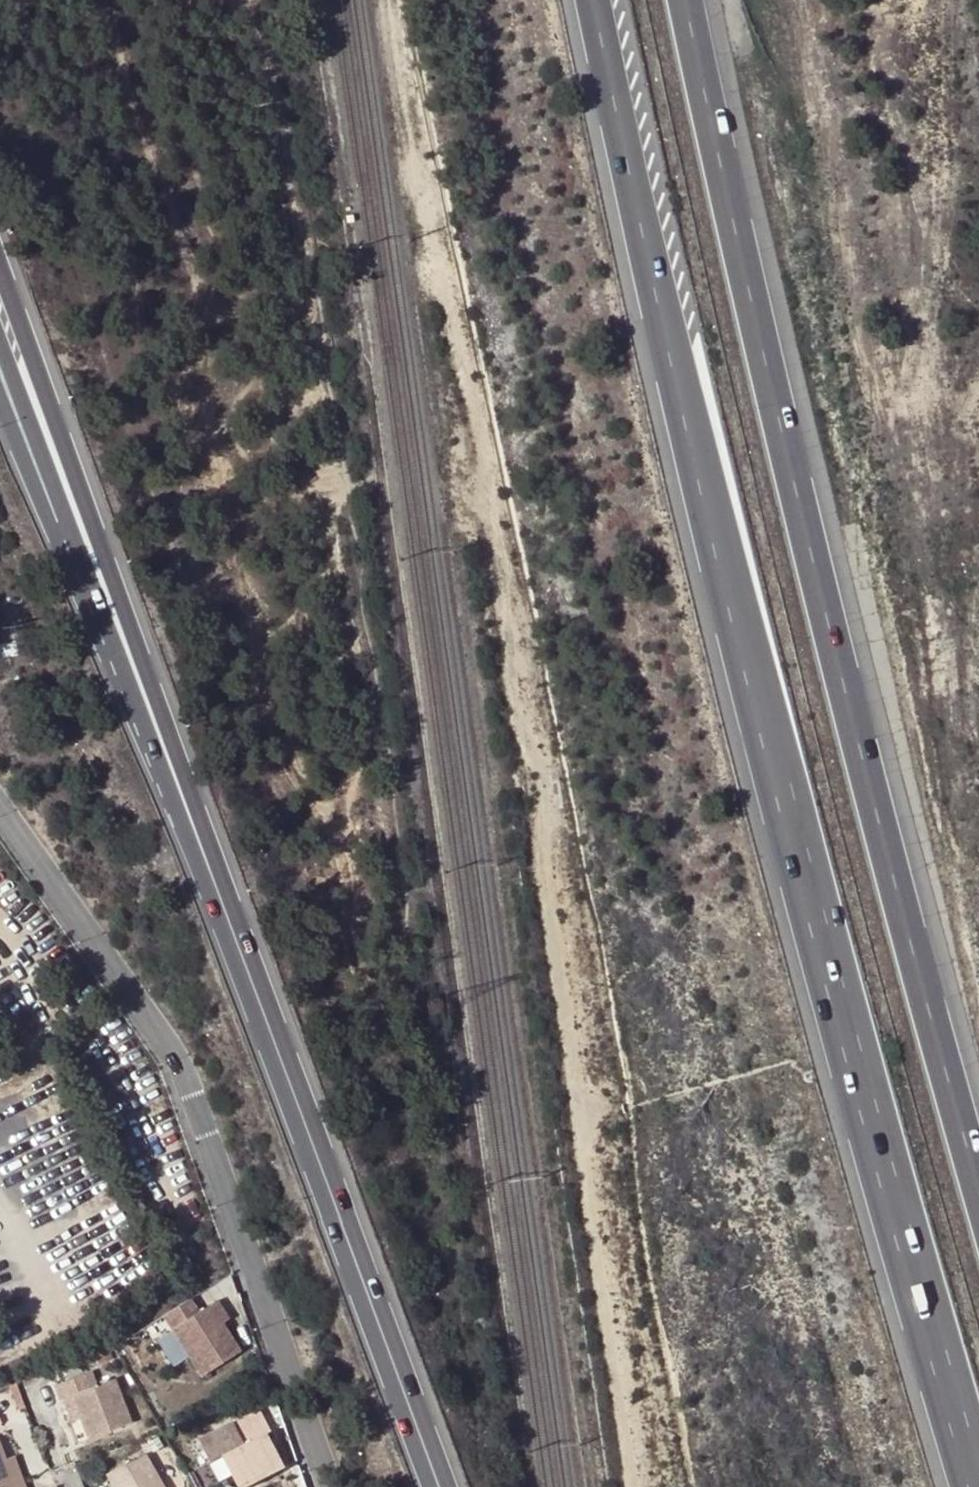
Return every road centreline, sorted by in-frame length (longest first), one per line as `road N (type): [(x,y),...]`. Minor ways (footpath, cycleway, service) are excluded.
road 1 (motorway): [(592,0),(631,194),(780,784),(978,1486)]
road 2 (track): [(635,1486),(542,878),(547,816),(538,757),(522,733),(487,534),(479,414),(436,248)]
road 3 (motorway): [(978,1190),(782,429),(686,0)]
road 4 (unclassified): [(0,818),(154,1022),(183,1087),(316,1486)]
road 5 (primary): [(210,880),(0,259)]
road 6 (primary): [(210,880),(437,1486)]
road 7 (primary): [(65,556),(210,880)]
road 8 (primary): [(0,357),(65,556)]
road 9 (primary): [(0,394),(65,556)]

